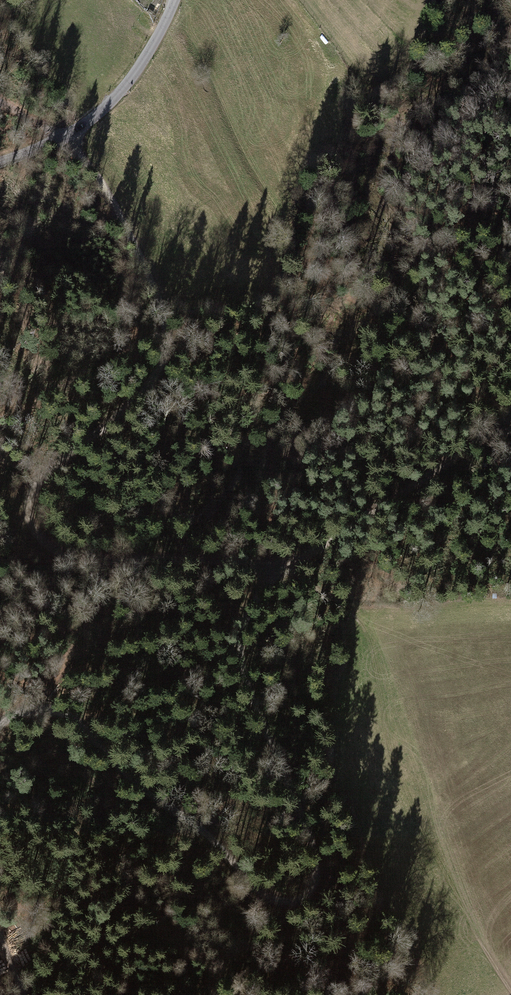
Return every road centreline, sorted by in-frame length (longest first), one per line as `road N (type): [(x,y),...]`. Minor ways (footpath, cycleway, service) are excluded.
road 1 (track): [(0,104),(72,138),(108,187),(161,322),(155,381),(33,492),(36,543),(77,561),(274,565)]
road 2 (track): [(274,565),(241,619),(235,646),(312,860),(314,886),(291,904),(261,898),(72,719),(21,716),(0,730)]
road 3 (track): [(510,409),(494,430),(381,509),(302,558),(274,565)]
road 4 (unclassified): [(178,0),(122,96),(72,138),(0,161)]

